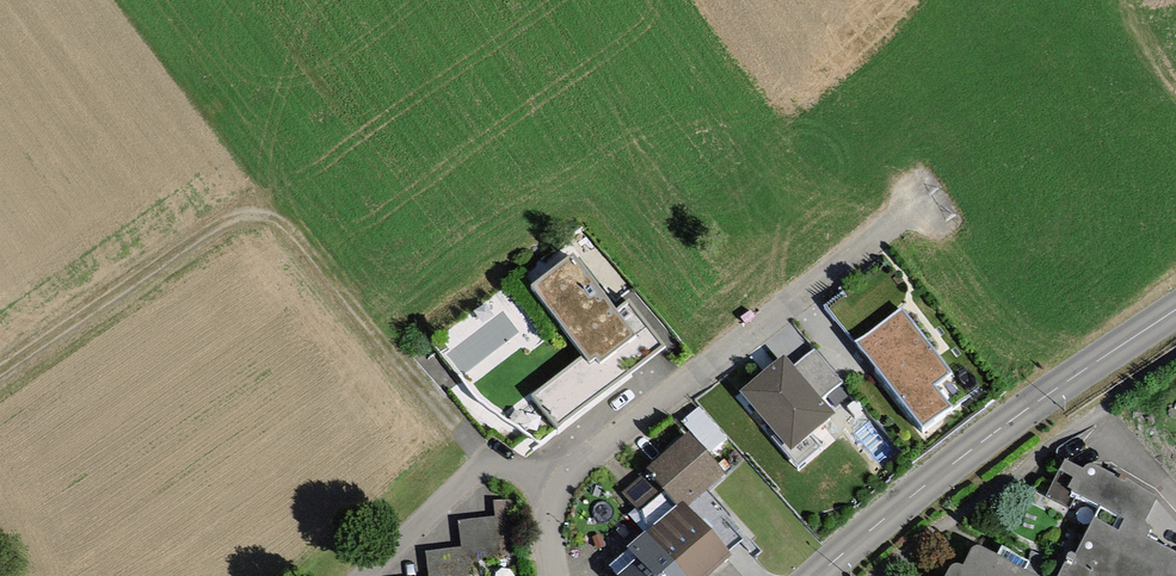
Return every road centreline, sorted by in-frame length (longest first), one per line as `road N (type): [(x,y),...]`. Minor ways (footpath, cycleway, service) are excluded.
road 1 (track): [(483,460),(303,253),(263,225),(221,227),(0,370)]
road 2 (residential): [(551,482),(922,201)]
road 3 (tertiary): [(816,575),(1043,398),(1175,309)]
road 4 (residential): [(551,482),(483,460),(366,575)]
road 5 (residential): [(1175,510),(1090,412)]

